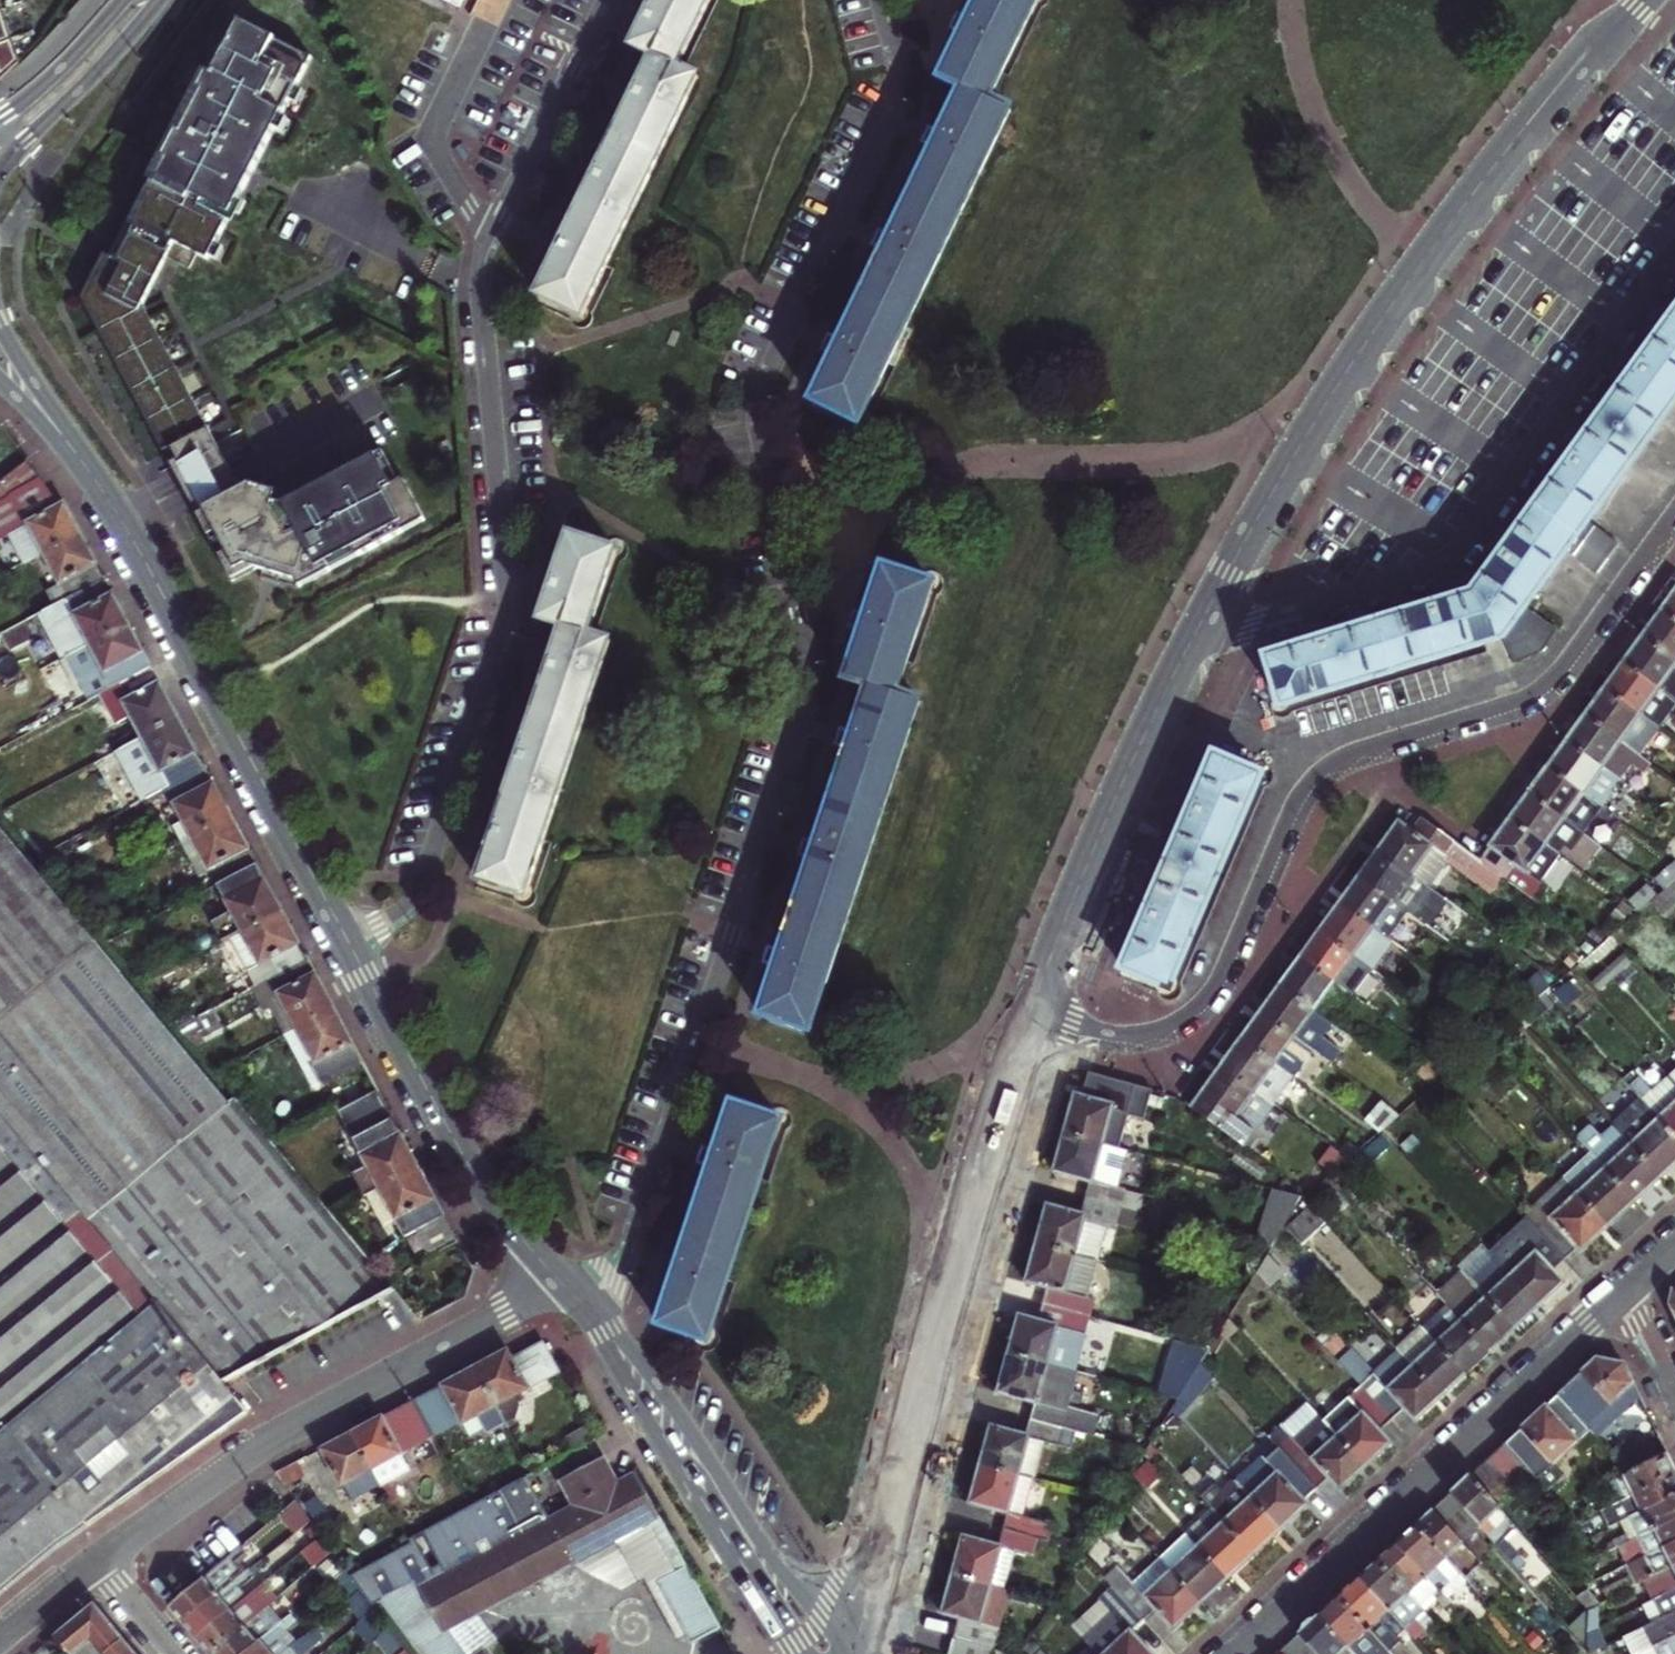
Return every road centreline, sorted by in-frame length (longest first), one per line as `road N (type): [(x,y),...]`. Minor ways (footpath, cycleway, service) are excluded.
road 1 (residential): [(588,1311),(619,1280),(809,704),(758,401),(896,106),(878,0)]
road 2 (residential): [(610,0),(483,272),(509,607),(503,640),(423,887),(396,917),(347,943)]
road 3 (residential): [(1030,1015),(1123,1039),(1190,1024),(1234,977),(1302,803),(1319,780),(1390,744),(1540,697),(1565,675),(1674,520)]
road 4 (residential): [(1642,0),(1563,79),(1407,284),(1295,455),(1189,645)]
road 5 (unclassified): [(1189,645),(1464,560),(1674,268)]
road 6 (residential): [(1637,1287),(1234,1653)]
road 7 (residential): [(105,1562),(293,1429),(502,1318),(555,1276)]
road 8 (tertiary): [(92,475),(347,943)]
road 9 (tertiary): [(849,1647),(772,1555),(657,1386),(588,1311)]
road 10 (residential): [(1189,645),(1107,820),(1030,1015)]
road 11 (tertiary): [(588,1311),(667,1457),(792,1653)]
road 12 (tertiary): [(347,943),(472,1172),(555,1276)]
road 13 (residential): [(1030,1015),(920,1375)]
road 14 (residential): [(870,1653),(902,1537),(920,1375)]
road 15 (residential): [(920,1375),(849,1647)]
road 16 (tertiary): [(0,170),(160,0)]
road 17 (tertiary): [(92,475),(0,320)]
road 18 (tertiary): [(123,0),(62,67),(0,116)]
road 19 (residential): [(0,1643),(105,1562)]
road 20 (tertiary): [(0,381),(92,475)]

